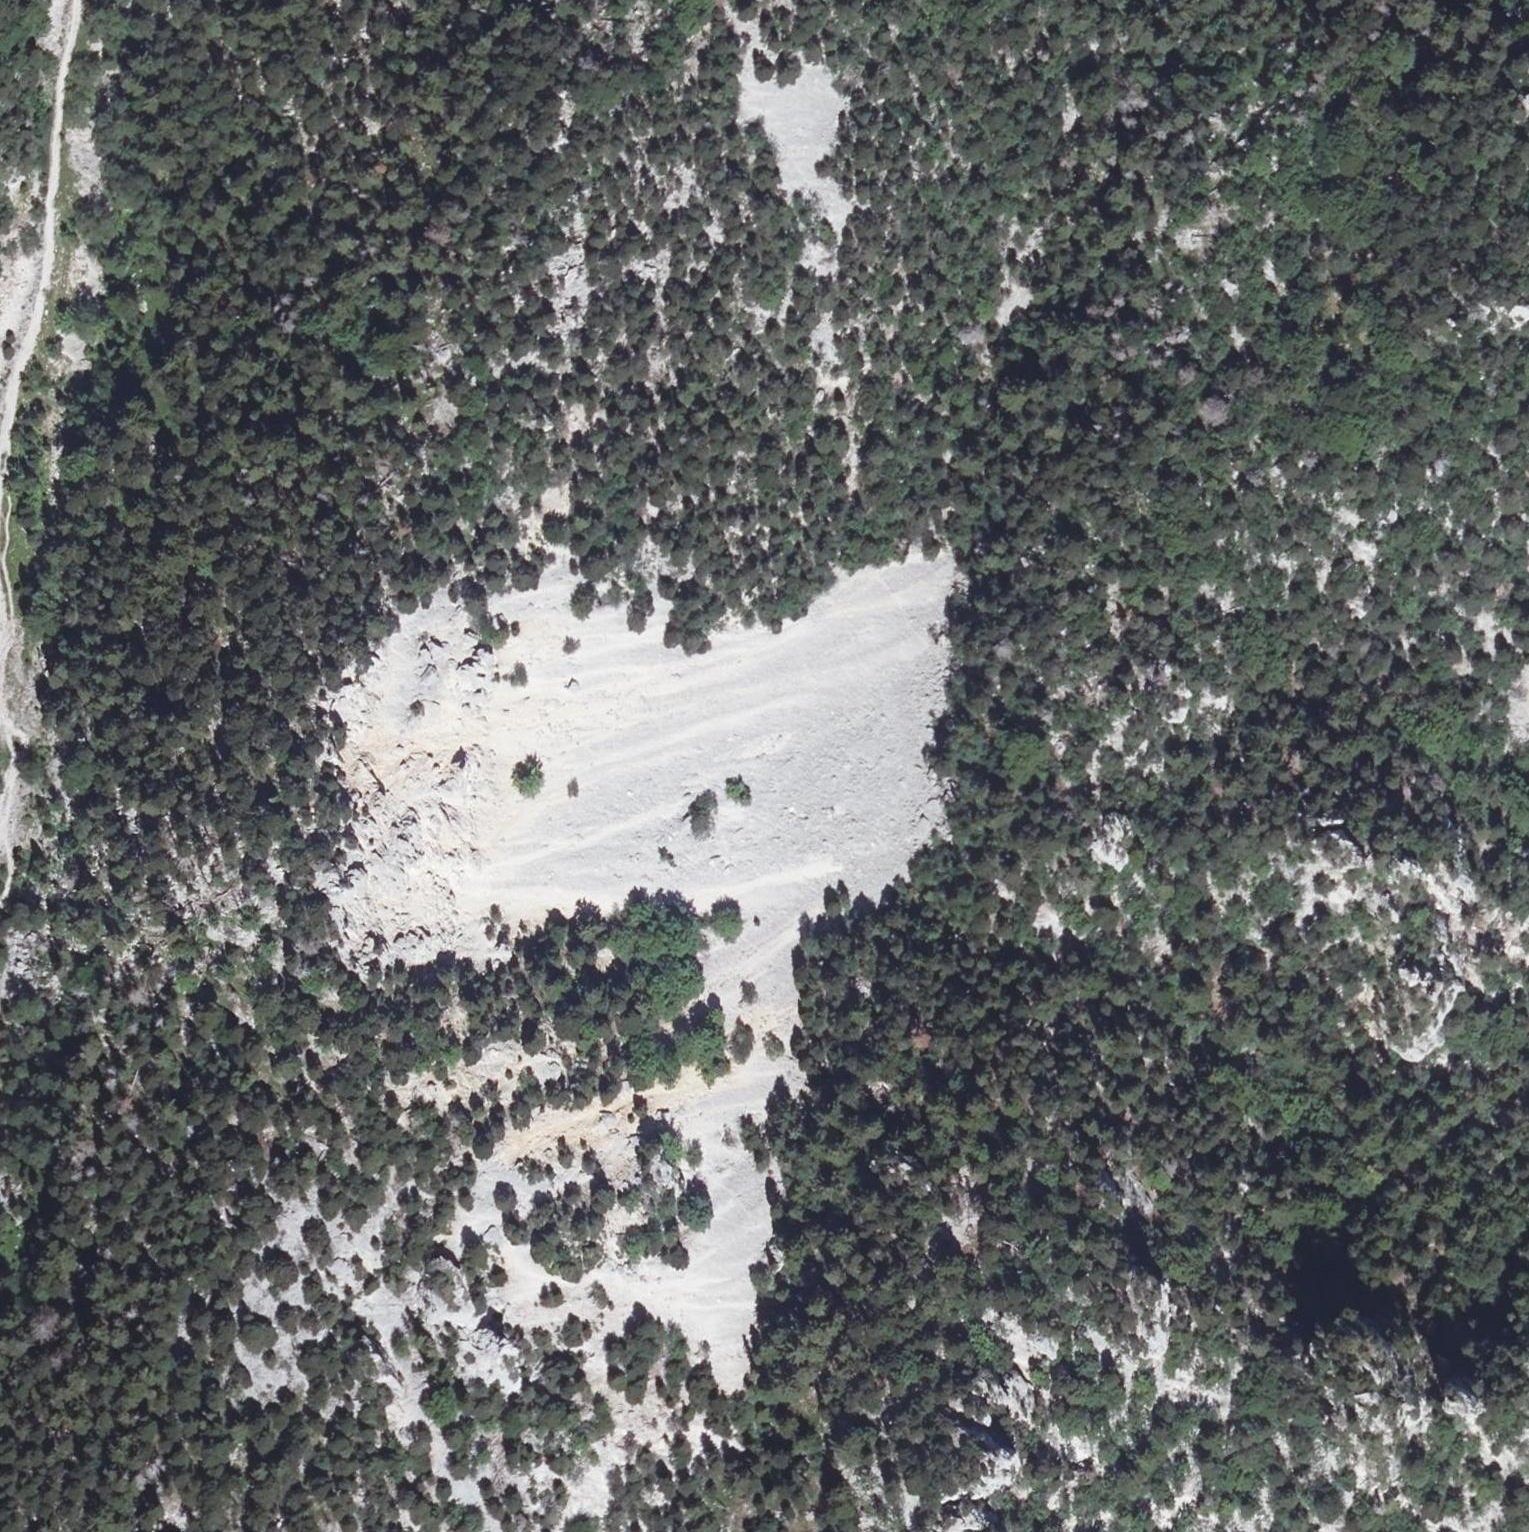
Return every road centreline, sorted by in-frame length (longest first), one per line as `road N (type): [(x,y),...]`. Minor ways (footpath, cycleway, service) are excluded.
road 1 (track): [(78,0),(57,77),(37,295),(0,446)]
road 2 (track): [(0,648),(16,760),(0,902)]

